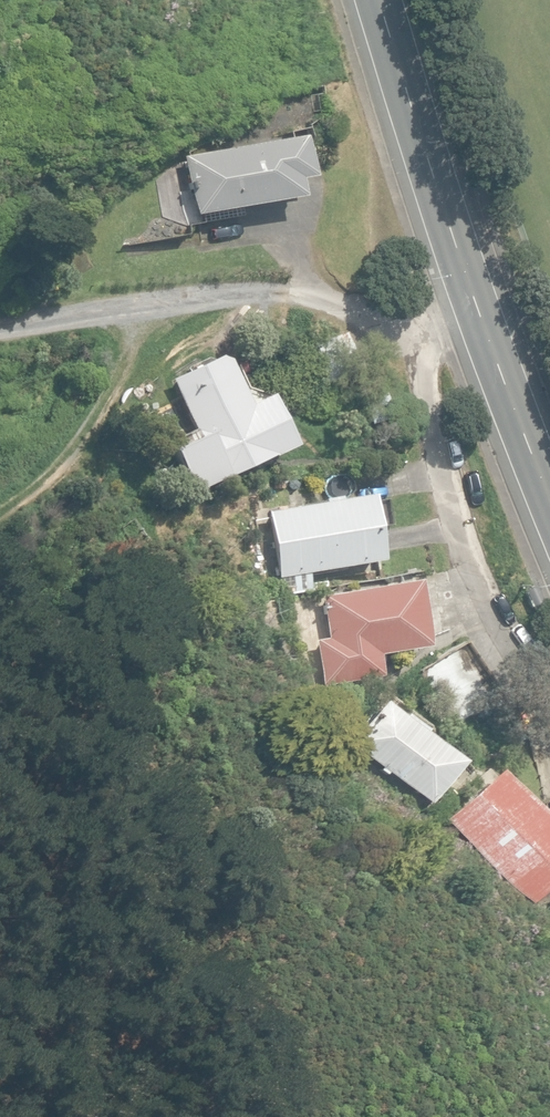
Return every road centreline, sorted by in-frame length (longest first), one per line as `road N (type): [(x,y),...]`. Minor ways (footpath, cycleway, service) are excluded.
road 1 (tertiary): [(381,0),(438,193),(549,478)]
road 2 (track): [(86,1116),(120,1074),(116,932),(89,786),(34,709),(0,682)]
road 3 (track): [(0,420),(41,389),(118,282)]

